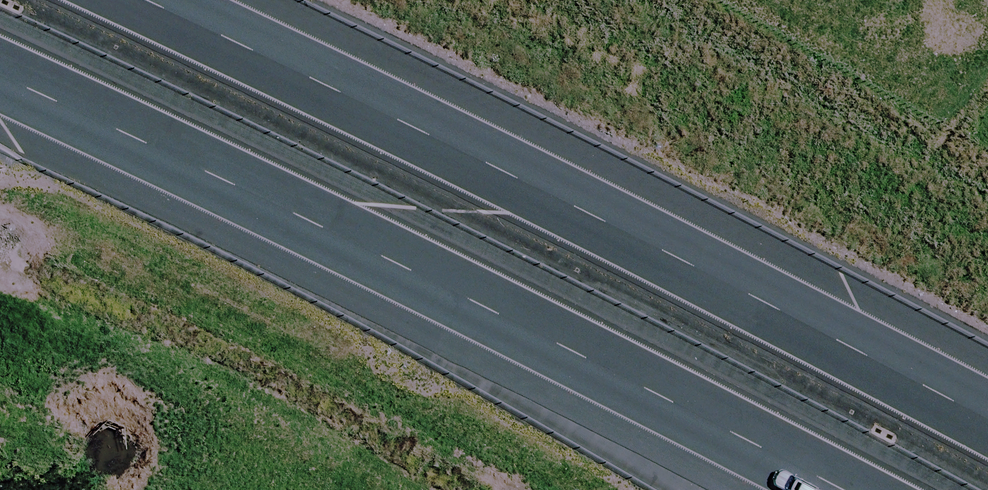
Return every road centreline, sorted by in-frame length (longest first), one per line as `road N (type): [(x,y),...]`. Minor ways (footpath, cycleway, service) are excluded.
road 1 (motorway): [(825,489),(0,70)]
road 2 (motorway): [(176,0),(987,416)]

